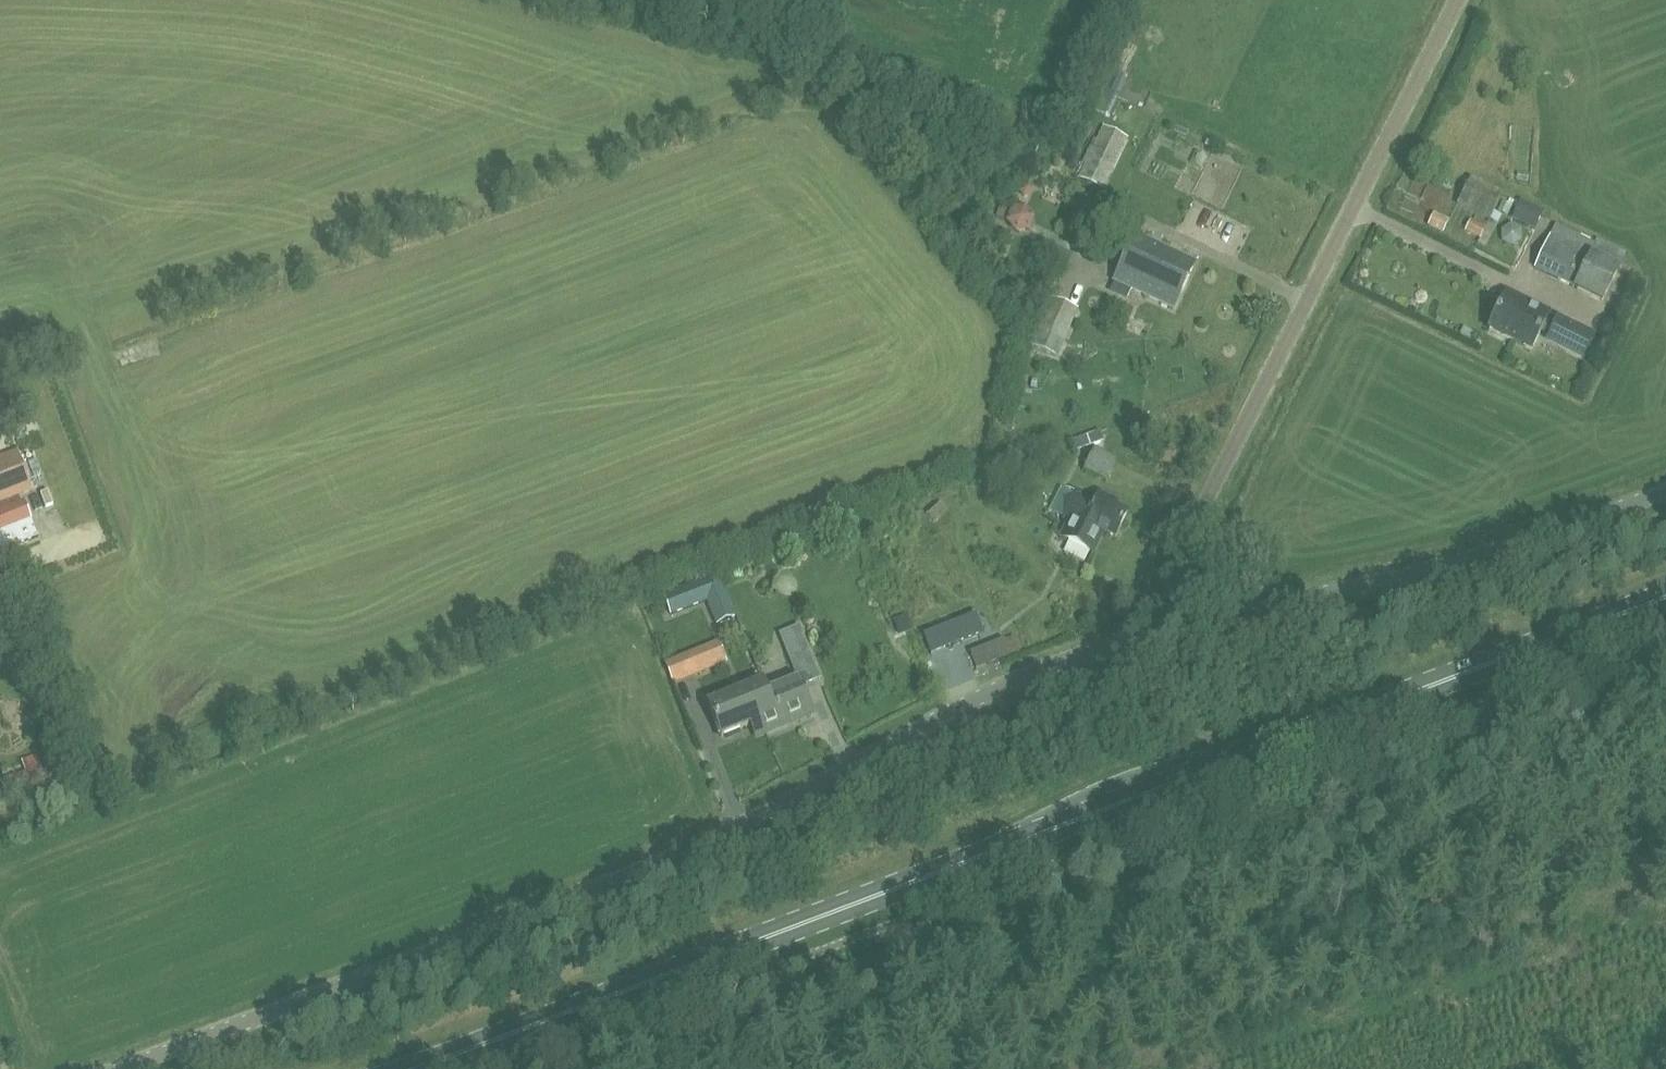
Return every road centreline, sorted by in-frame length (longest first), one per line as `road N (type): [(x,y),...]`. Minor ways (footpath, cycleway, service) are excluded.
road 1 (primary): [(420,1068),(1665,598)]
road 2 (unclassified): [(129,1068),(733,834),(962,708),(1171,624)]
road 3 (unclassified): [(1171,624),(1184,540),(1455,0)]
road 4 (unclassified): [(1171,624),(1479,554),(1665,486)]

